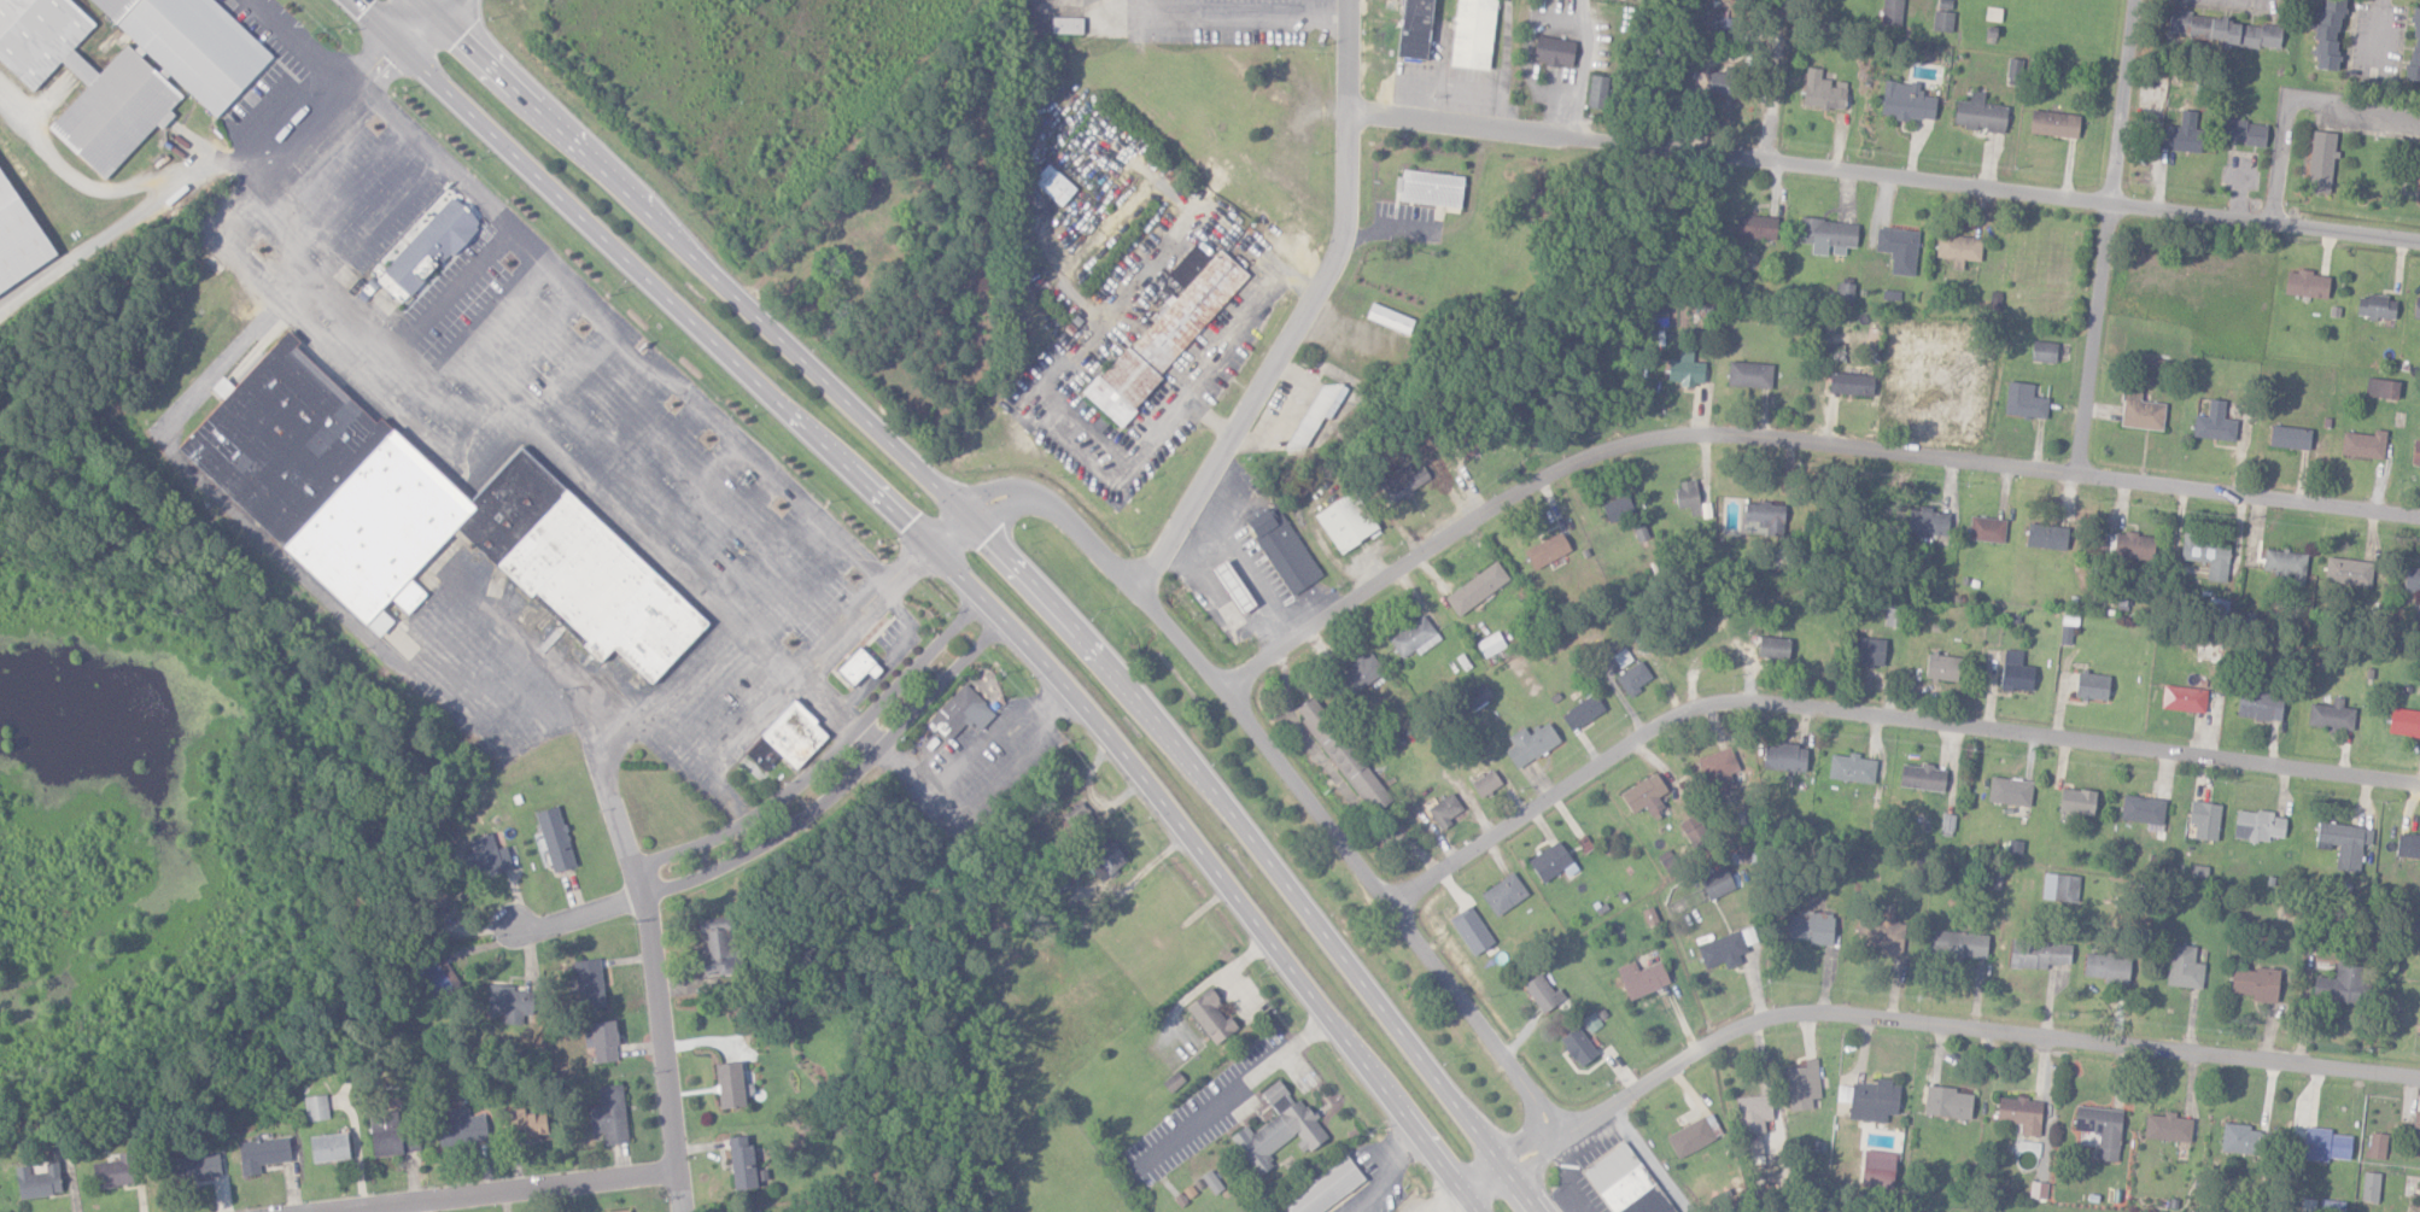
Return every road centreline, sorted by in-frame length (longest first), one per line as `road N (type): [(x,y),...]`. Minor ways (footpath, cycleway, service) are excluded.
road 1 (trunk): [(359,0),(936,540),(1081,692),(1489,1211)]
road 2 (trunk): [(1551,1211),(1212,778),(1044,578),(429,0)]
road 3 (residential): [(1290,648),(1557,467),(1621,440),(1702,429),(2419,523)]
road 4 (residential): [(2419,247),(1341,118)]
road 5 (residential): [(1472,1189),(1578,1136),(1734,1032),(1781,1012),(1831,1006),(2419,1082)]
road 6 (residential): [(2419,788),(1764,698),(1714,702),(1679,715),(1481,850)]
road 7 (residential): [(1578,1136),(1237,689),(1151,586),(1066,504),(1010,493),(966,510),(936,540)]
road 8 (residential): [(1151,586),(1339,250),(1346,0)]
road 9 (residential): [(608,800),(598,767),(604,739),(627,736),(707,765),(936,540)]
road 10 (residential): [(2076,474),(2131,0)]
road 11 (residential): [(642,895),(707,873),(783,832),(842,784),(1006,616)]
road 12 (residential): [(987,595),(762,812),(692,848),(631,865)]
road 13 (residential): [(293,1211),(677,1171)]
road 14 (residential): [(681,1211),(642,895)]
road 15 (residential): [(1761,163),(1782,0)]
road 16 (residential): [(505,926),(537,931),(642,895)]

